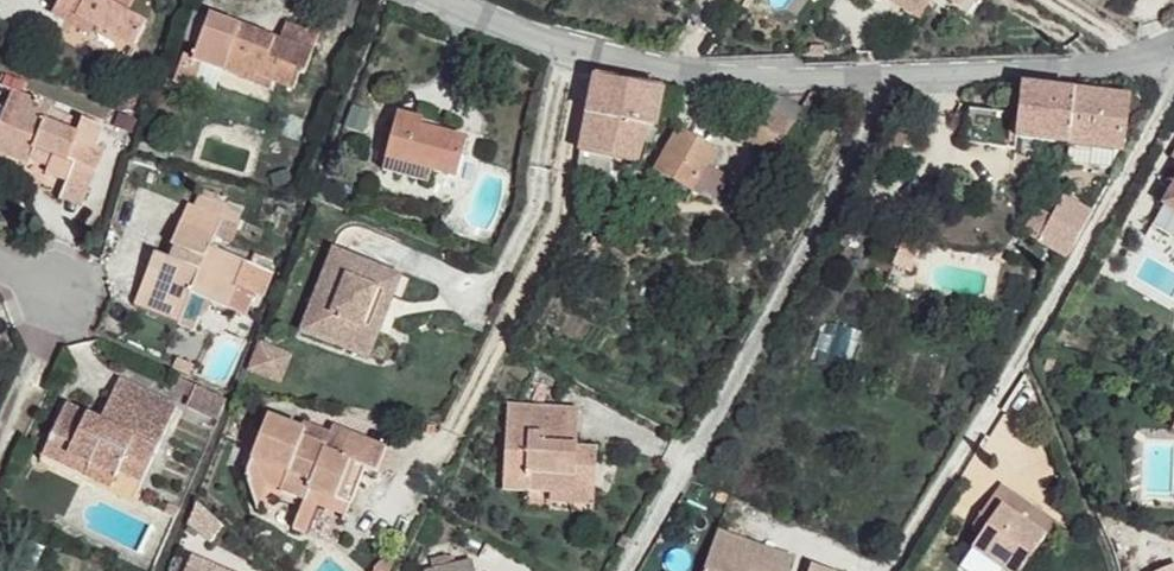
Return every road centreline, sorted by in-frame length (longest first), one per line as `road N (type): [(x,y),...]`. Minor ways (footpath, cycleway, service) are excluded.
road 1 (residential): [(622,570),(893,76)]
road 2 (residential): [(886,570),(1173,106)]
road 3 (residential): [(456,0),(595,50),(715,72),(893,76)]
road 4 (residential): [(893,76),(1173,50)]

